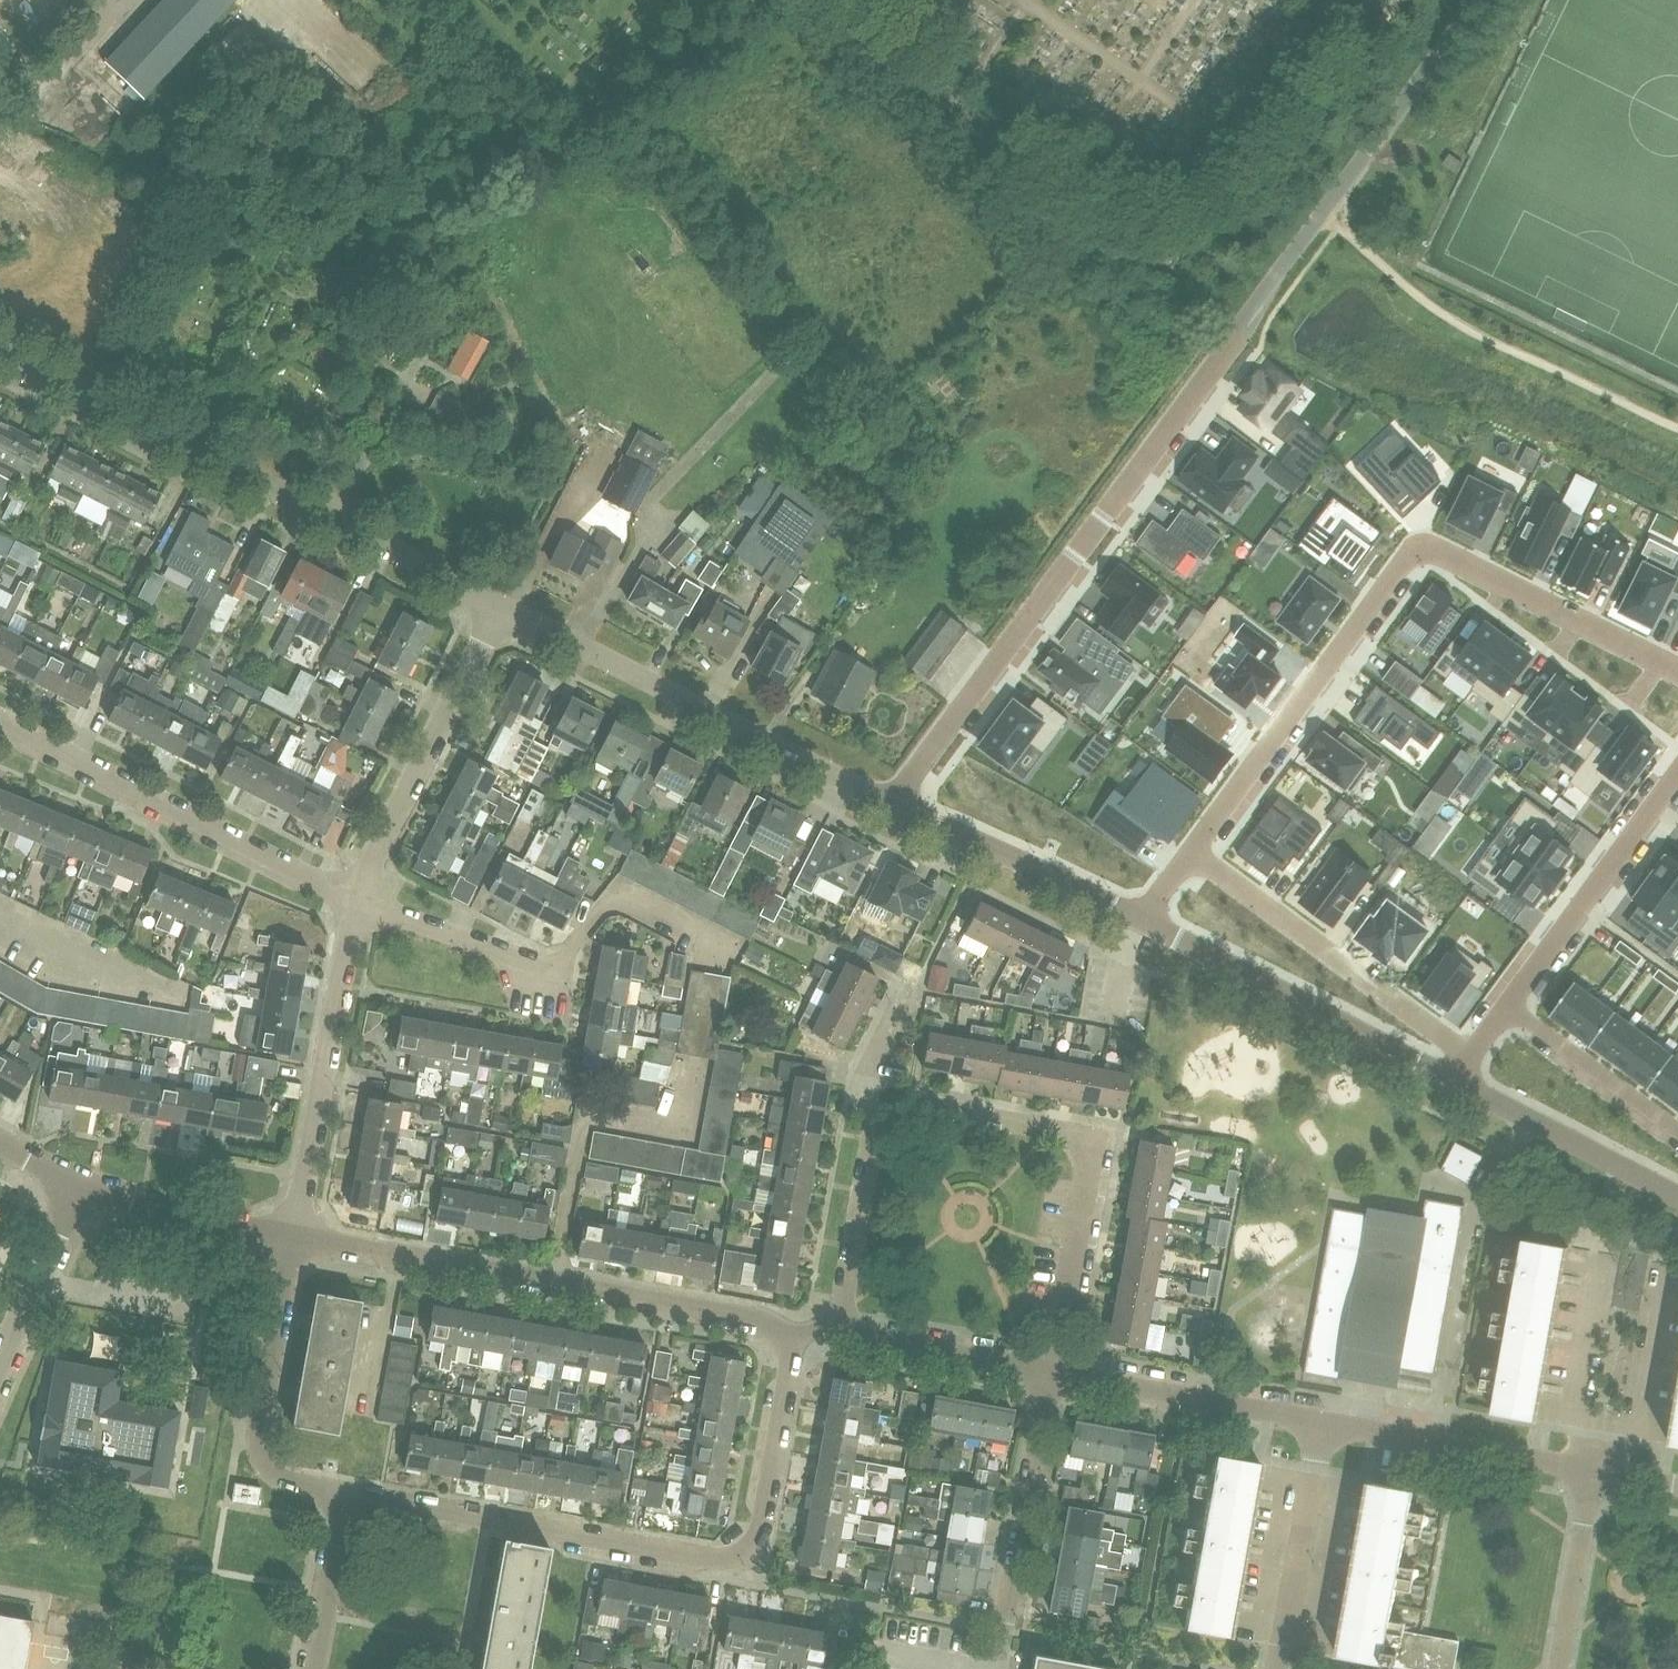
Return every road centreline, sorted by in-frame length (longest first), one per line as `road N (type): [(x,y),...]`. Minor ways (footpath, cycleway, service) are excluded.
road 1 (unclassified): [(893,801),(1474,0)]
road 2 (residential): [(1677,672),(1449,555),(1416,551),(1191,853)]
road 3 (residential): [(346,1494),(723,1560),(757,1538),(785,1341)]
road 4 (unclassified): [(502,606),(0,351)]
road 5 (residential): [(882,1121),(918,1107),(1091,1141),(1050,1372)]
road 6 (unclassified): [(893,801),(502,606)]
road 7 (residential): [(360,902),(0,720)]
road 8 (unclassified): [(1455,1081),(1139,922)]
road 9 (residential): [(1191,853),(1472,1060)]
road 10 (residential): [(555,1284),(585,1108),(685,1125),(695,1063)]
road 11 (residential): [(296,1236),(360,902)]
road 12 (residential): [(360,902),(376,852),(502,606)]
road 13 (residential): [(296,1236),(255,1444),(275,1478),(346,1494)]
road 14 (residential): [(1510,1010),(1677,778)]
road 15 (residential): [(1591,1473),(1317,1422)]
road 16 (unclassified): [(1139,922),(893,801)]
road 17 (residential): [(1317,1422),(1050,1372)]
road 18 (residential): [(1004,1633),(1050,1372)]
road 19 (residential): [(555,1284),(296,1236)]
road 20 (unclassified): [(1677,1195),(1455,1081)]
road 21 (residential): [(1317,1422),(1278,1668)]
road 22 (residential): [(785,1341),(760,1321),(555,1284)]
road 23 (residential): [(534,1013),(521,963),(499,949),(360,902)]
road 24 (residential): [(296,1236),(80,1188)]
road 25 (residential): [(1050,1372),(864,1339),(851,1320)]
road 26 (residential): [(1677,1128),(1510,1010)]
road 27 (residential): [(851,1320),(845,1291),(882,1121)]
road 28 (residential): [(0,1375),(80,1188)]
road 29 (residential): [(1601,1422),(1636,1429),(1668,1265)]
road 30 (residential): [(1601,1422),(1570,1416),(1597,1251)]
road 31 (residential): [(1558,1668),(1591,1473)]
road 32 (residential): [(316,1668),(346,1494)]
road 33 (residential): [(882,1121),(858,1087),(905,996)]

